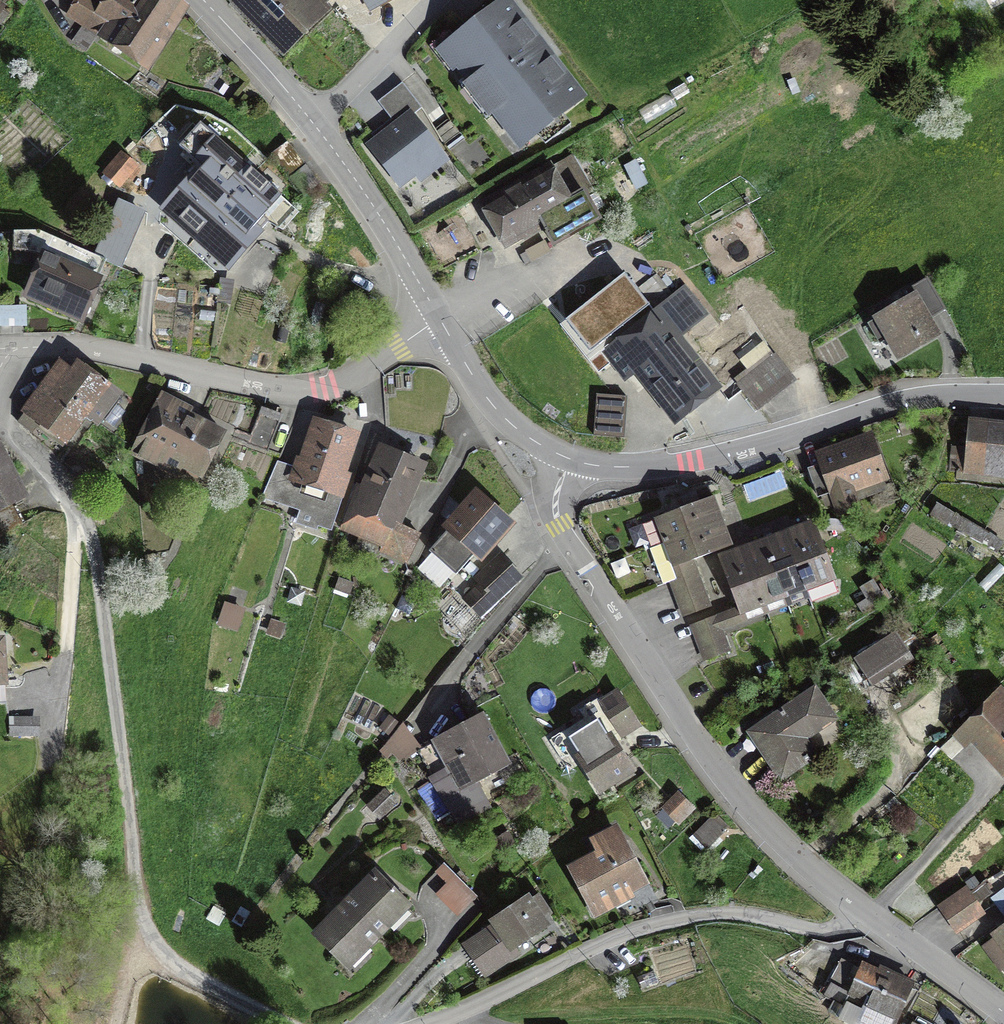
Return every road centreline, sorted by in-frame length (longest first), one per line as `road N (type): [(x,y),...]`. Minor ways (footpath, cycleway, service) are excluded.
road 1 (residential): [(291,1023),(161,960),(143,917),(93,546),(58,479),(0,430)]
road 2 (residential): [(566,458),(557,526),(571,549),(744,802),(864,923)]
road 3 (residential): [(439,319),(344,389),(274,400),(81,350),(0,352)]
road 4 (residential): [(864,923),(805,933),(720,917),(628,936),(431,1023)]
road 5 (residential): [(566,458),(627,468),(689,462),(905,399),(1003,395)]
road 6 (residential): [(202,0),(352,176),(439,319)]
road 7 (residential): [(439,319),(506,421),(566,458)]
road 8 (residential): [(864,923),(1003,1014)]

